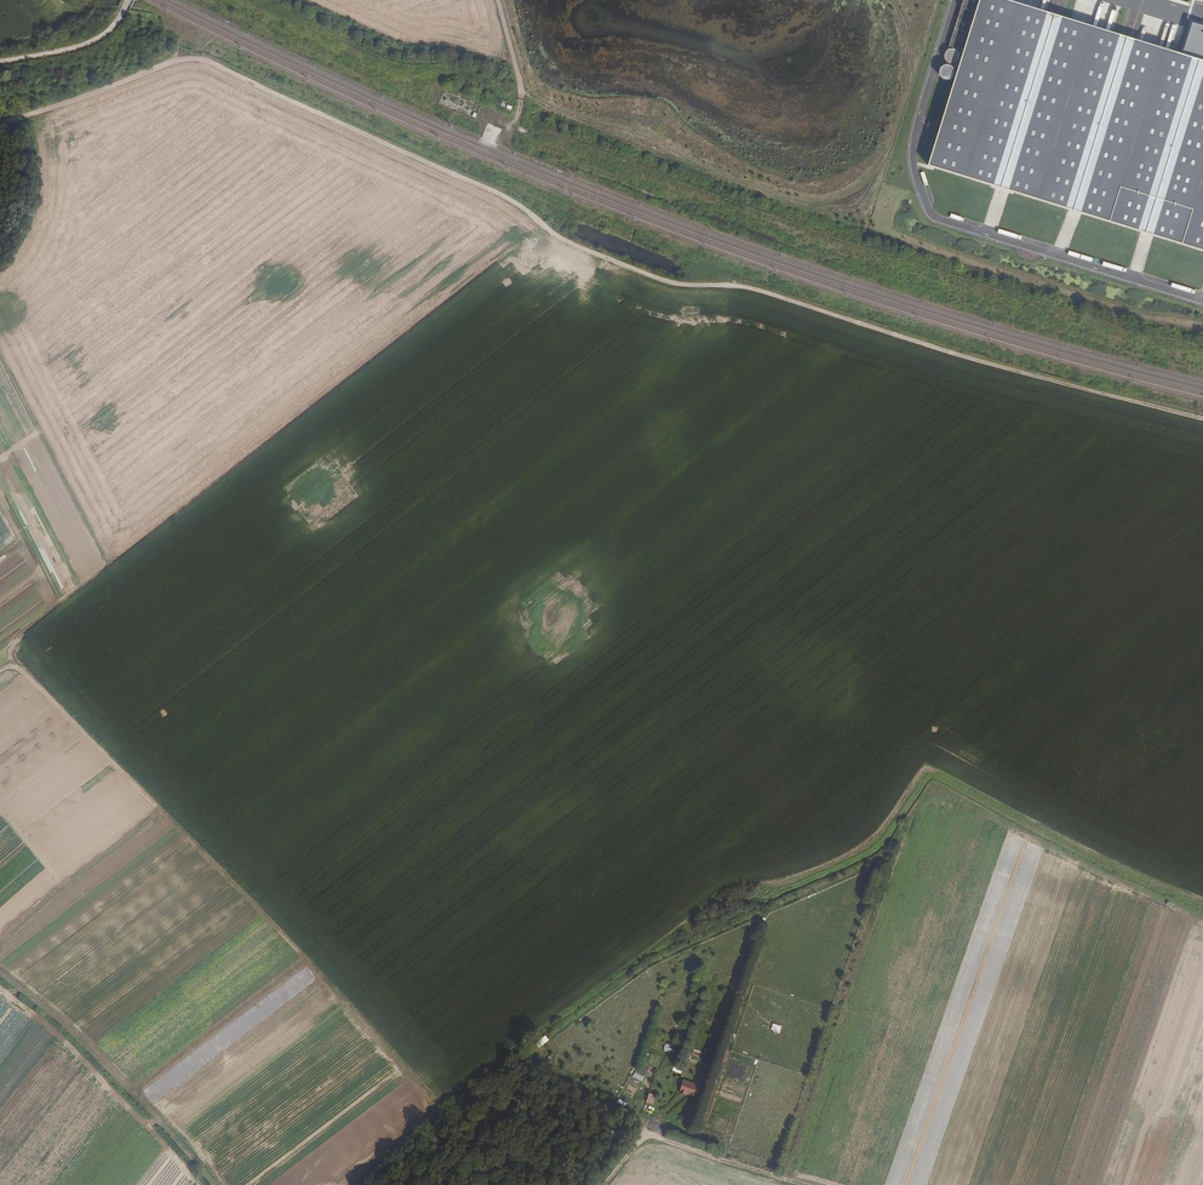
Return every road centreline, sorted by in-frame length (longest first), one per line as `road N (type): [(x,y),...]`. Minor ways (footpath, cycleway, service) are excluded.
road 1 (track): [(1202,419),(749,288),(652,277),(562,238),(495,192),(208,60),(167,62),(0,125)]
road 2 (track): [(800,1184),(645,1135)]
road 3 (track): [(0,61),(101,38),(130,0)]
road 4 (track): [(497,0),(522,100),(507,145)]

